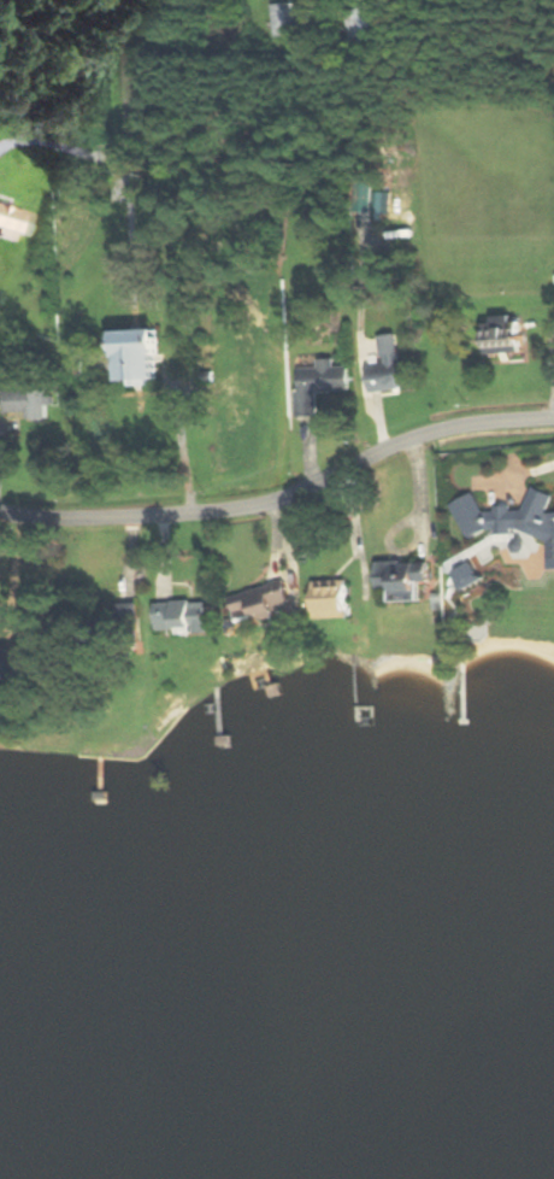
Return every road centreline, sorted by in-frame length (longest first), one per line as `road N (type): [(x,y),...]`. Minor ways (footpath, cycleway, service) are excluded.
road 1 (residential): [(553,417),(424,434),(252,505),(92,517),(0,510)]
road 2 (residential): [(128,124),(120,0)]

